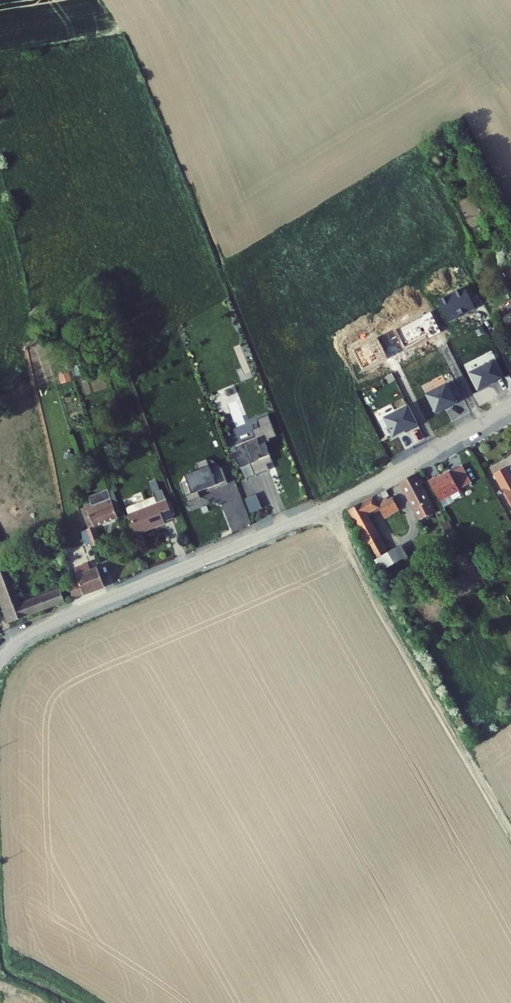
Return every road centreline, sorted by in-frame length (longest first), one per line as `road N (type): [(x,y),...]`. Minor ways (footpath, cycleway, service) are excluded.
road 1 (residential): [(510,404),(330,506),(32,632),(0,661)]

